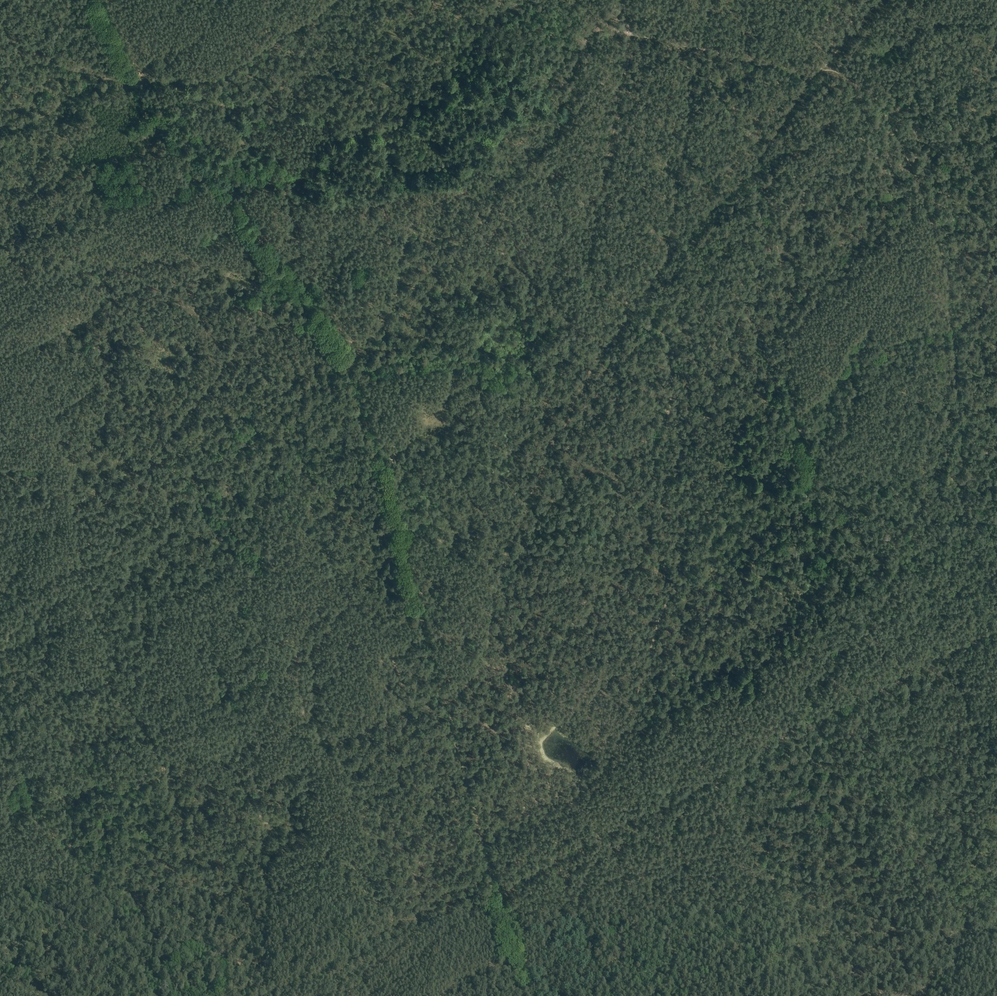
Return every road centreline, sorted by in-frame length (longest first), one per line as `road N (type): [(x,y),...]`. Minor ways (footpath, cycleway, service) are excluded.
road 1 (track): [(524,995),(347,361),(219,183),(146,112),(91,0)]
road 2 (track): [(556,856),(561,809),(610,762),(668,599),(801,453)]
road 3 (track): [(801,453),(839,387),(881,349),(913,336),(996,335)]
road 4 (track): [(612,995),(556,856)]

